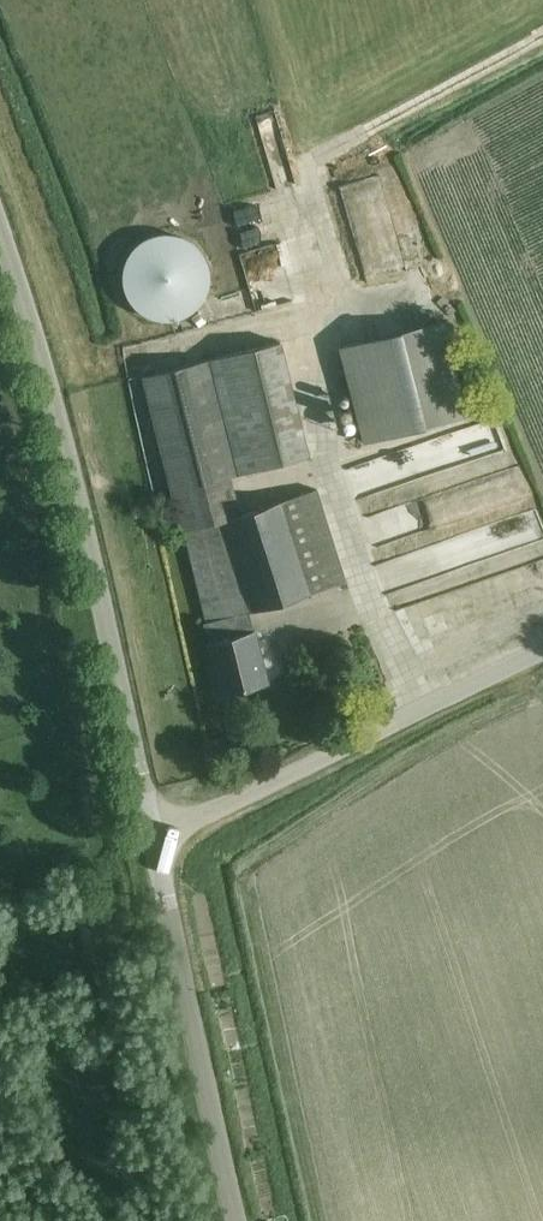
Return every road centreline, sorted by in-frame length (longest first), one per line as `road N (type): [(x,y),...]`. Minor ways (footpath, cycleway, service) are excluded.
road 1 (unclassified): [(154,839),(84,520),(0,228)]
road 2 (unclassified): [(154,839),(542,654)]
road 3 (unclassified): [(241,1220),(154,839)]
road 4 (track): [(307,168),(542,40)]

